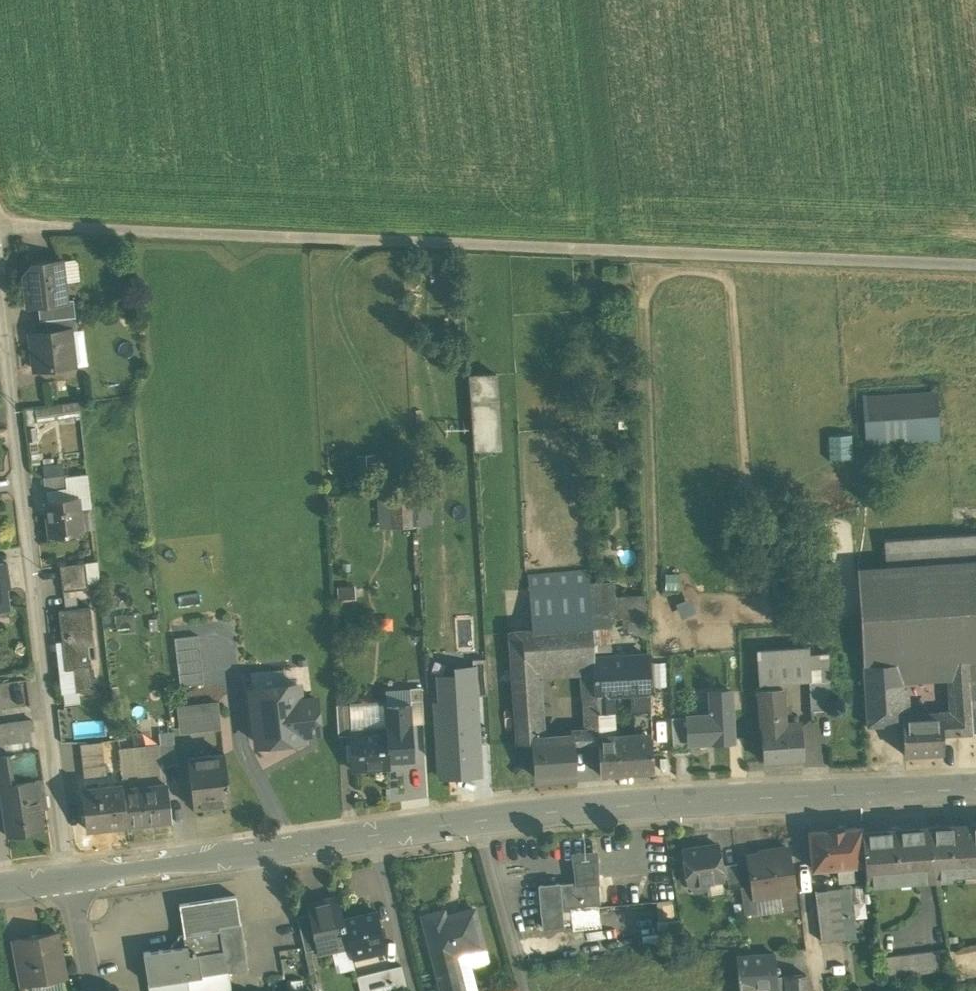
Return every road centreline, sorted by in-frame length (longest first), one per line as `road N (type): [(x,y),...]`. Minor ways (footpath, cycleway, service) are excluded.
road 1 (track): [(0,225),(975,266)]
road 2 (secondary): [(975,789),(556,811),(72,878)]
road 3 (residential): [(72,878),(0,267)]

